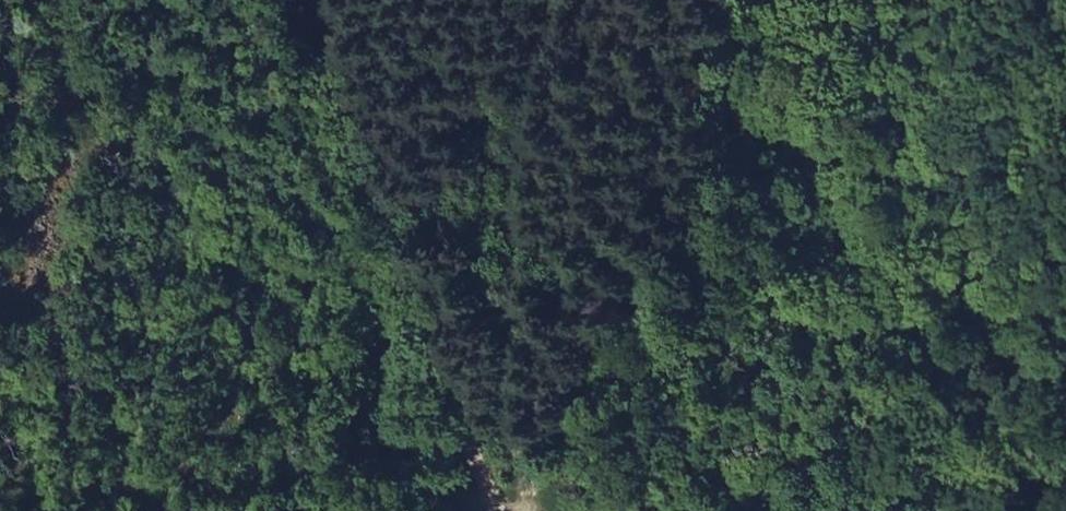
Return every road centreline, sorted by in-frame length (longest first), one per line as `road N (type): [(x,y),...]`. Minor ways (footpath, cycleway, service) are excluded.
road 1 (track): [(344,0),(352,69),(531,510)]
road 2 (track): [(538,510),(547,463),(528,389),(522,287),(552,0)]

